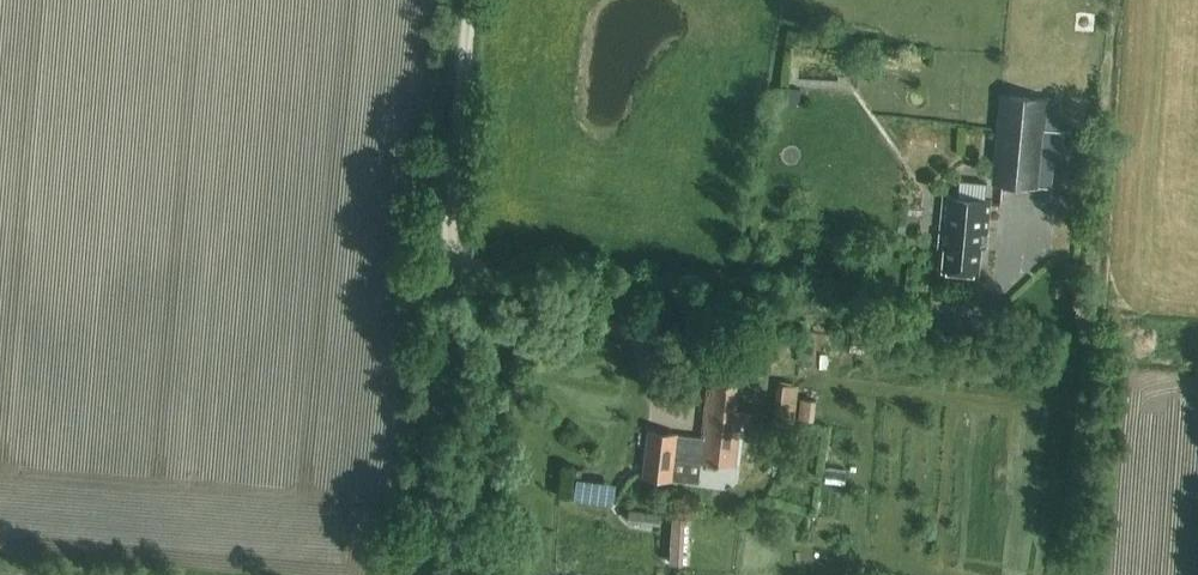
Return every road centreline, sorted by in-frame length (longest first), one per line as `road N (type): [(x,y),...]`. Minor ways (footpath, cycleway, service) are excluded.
road 1 (track): [(448,268),(883,317)]
road 2 (track): [(418,574),(448,268)]
road 3 (track): [(448,268),(472,0)]

